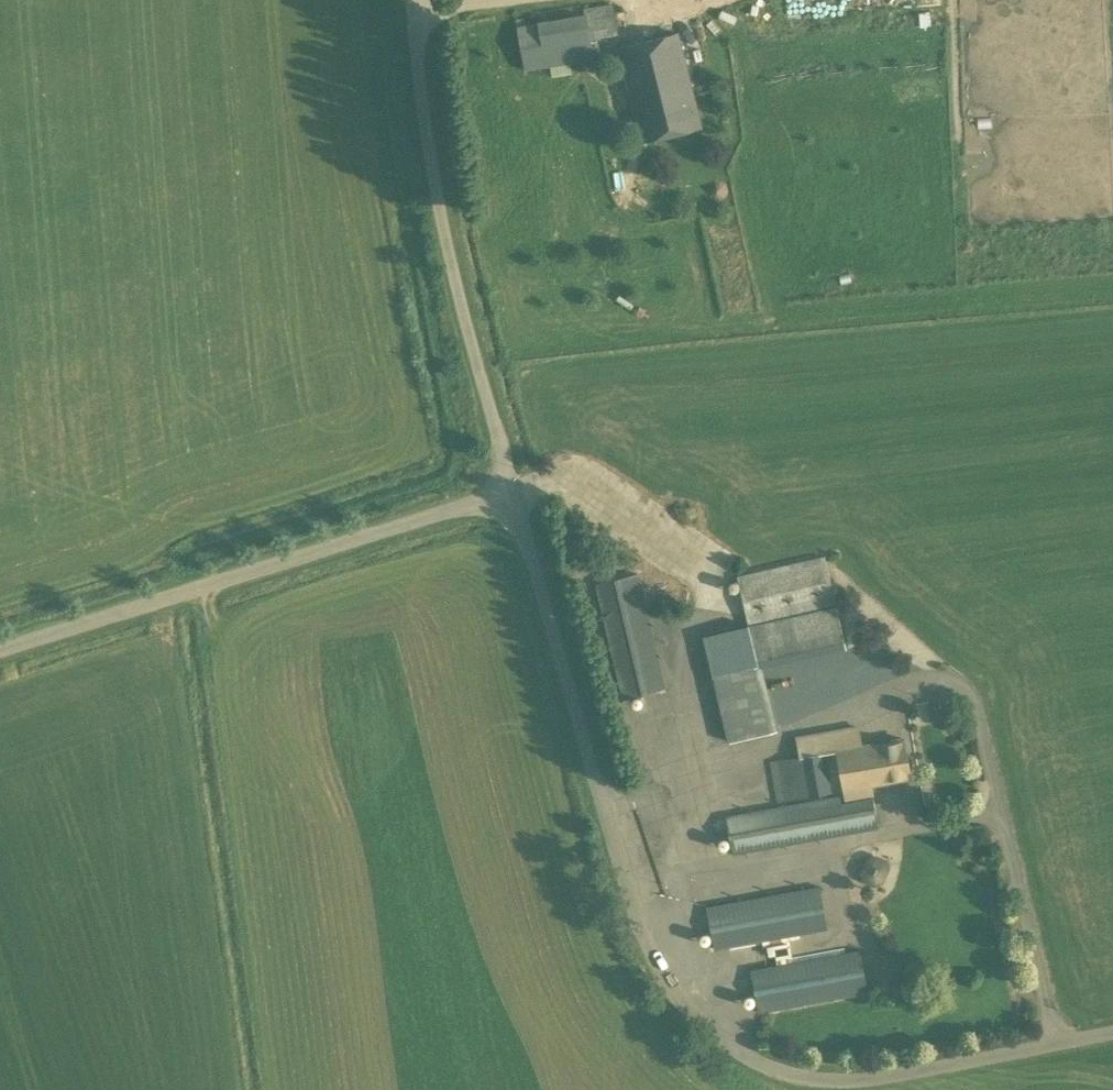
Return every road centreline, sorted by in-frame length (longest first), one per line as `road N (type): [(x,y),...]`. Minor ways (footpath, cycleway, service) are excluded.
road 1 (unclassified): [(1112,1031),(873,1079),(792,1074),(721,1040),(660,975),(641,935),(511,489)]
road 2 (unclassified): [(0,649),(511,489)]
road 3 (unclassified): [(511,489),(449,257),(424,129),(412,0)]

